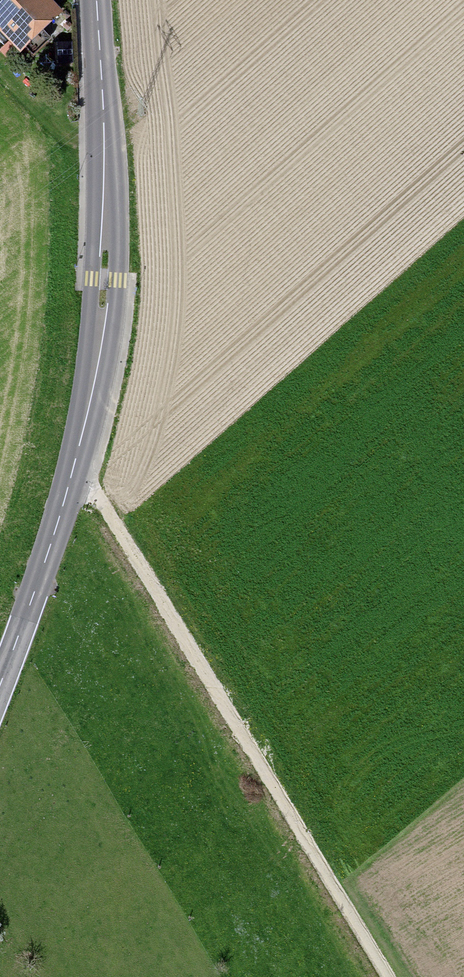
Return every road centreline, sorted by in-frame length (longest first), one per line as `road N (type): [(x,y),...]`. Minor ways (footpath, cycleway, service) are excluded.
road 1 (secondary): [(94,0),(104,282),(91,389),(72,475),(0,683)]
road 2 (track): [(389,976),(105,505),(72,475)]
road 3 (track): [(0,72),(67,135),(102,152)]

